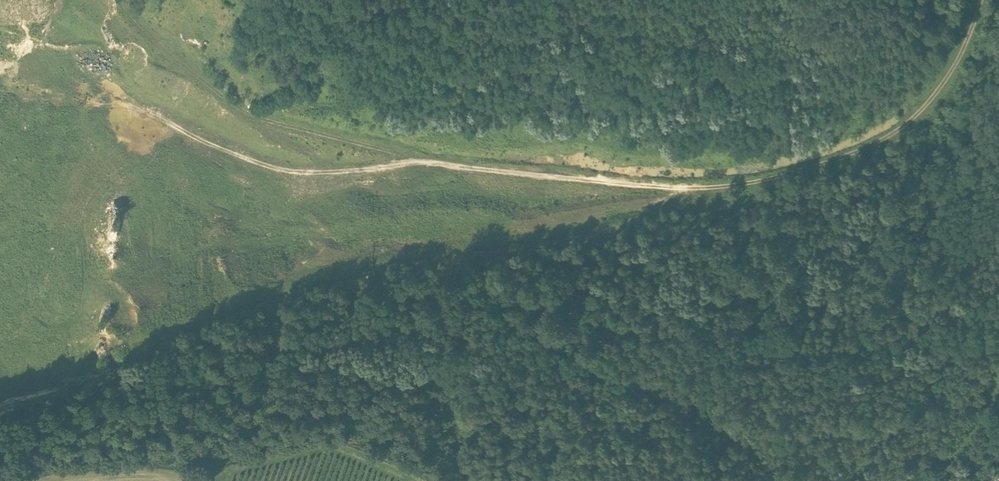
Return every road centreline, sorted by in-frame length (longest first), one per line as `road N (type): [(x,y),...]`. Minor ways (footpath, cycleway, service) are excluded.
road 1 (track): [(130,109),(286,176),(360,178),(443,165),(733,184),(813,166),(905,124),(955,63),(980,0)]
road 2 (track): [(446,266),(489,290),(602,322),(752,346),(840,349),(912,335),(998,235)]

